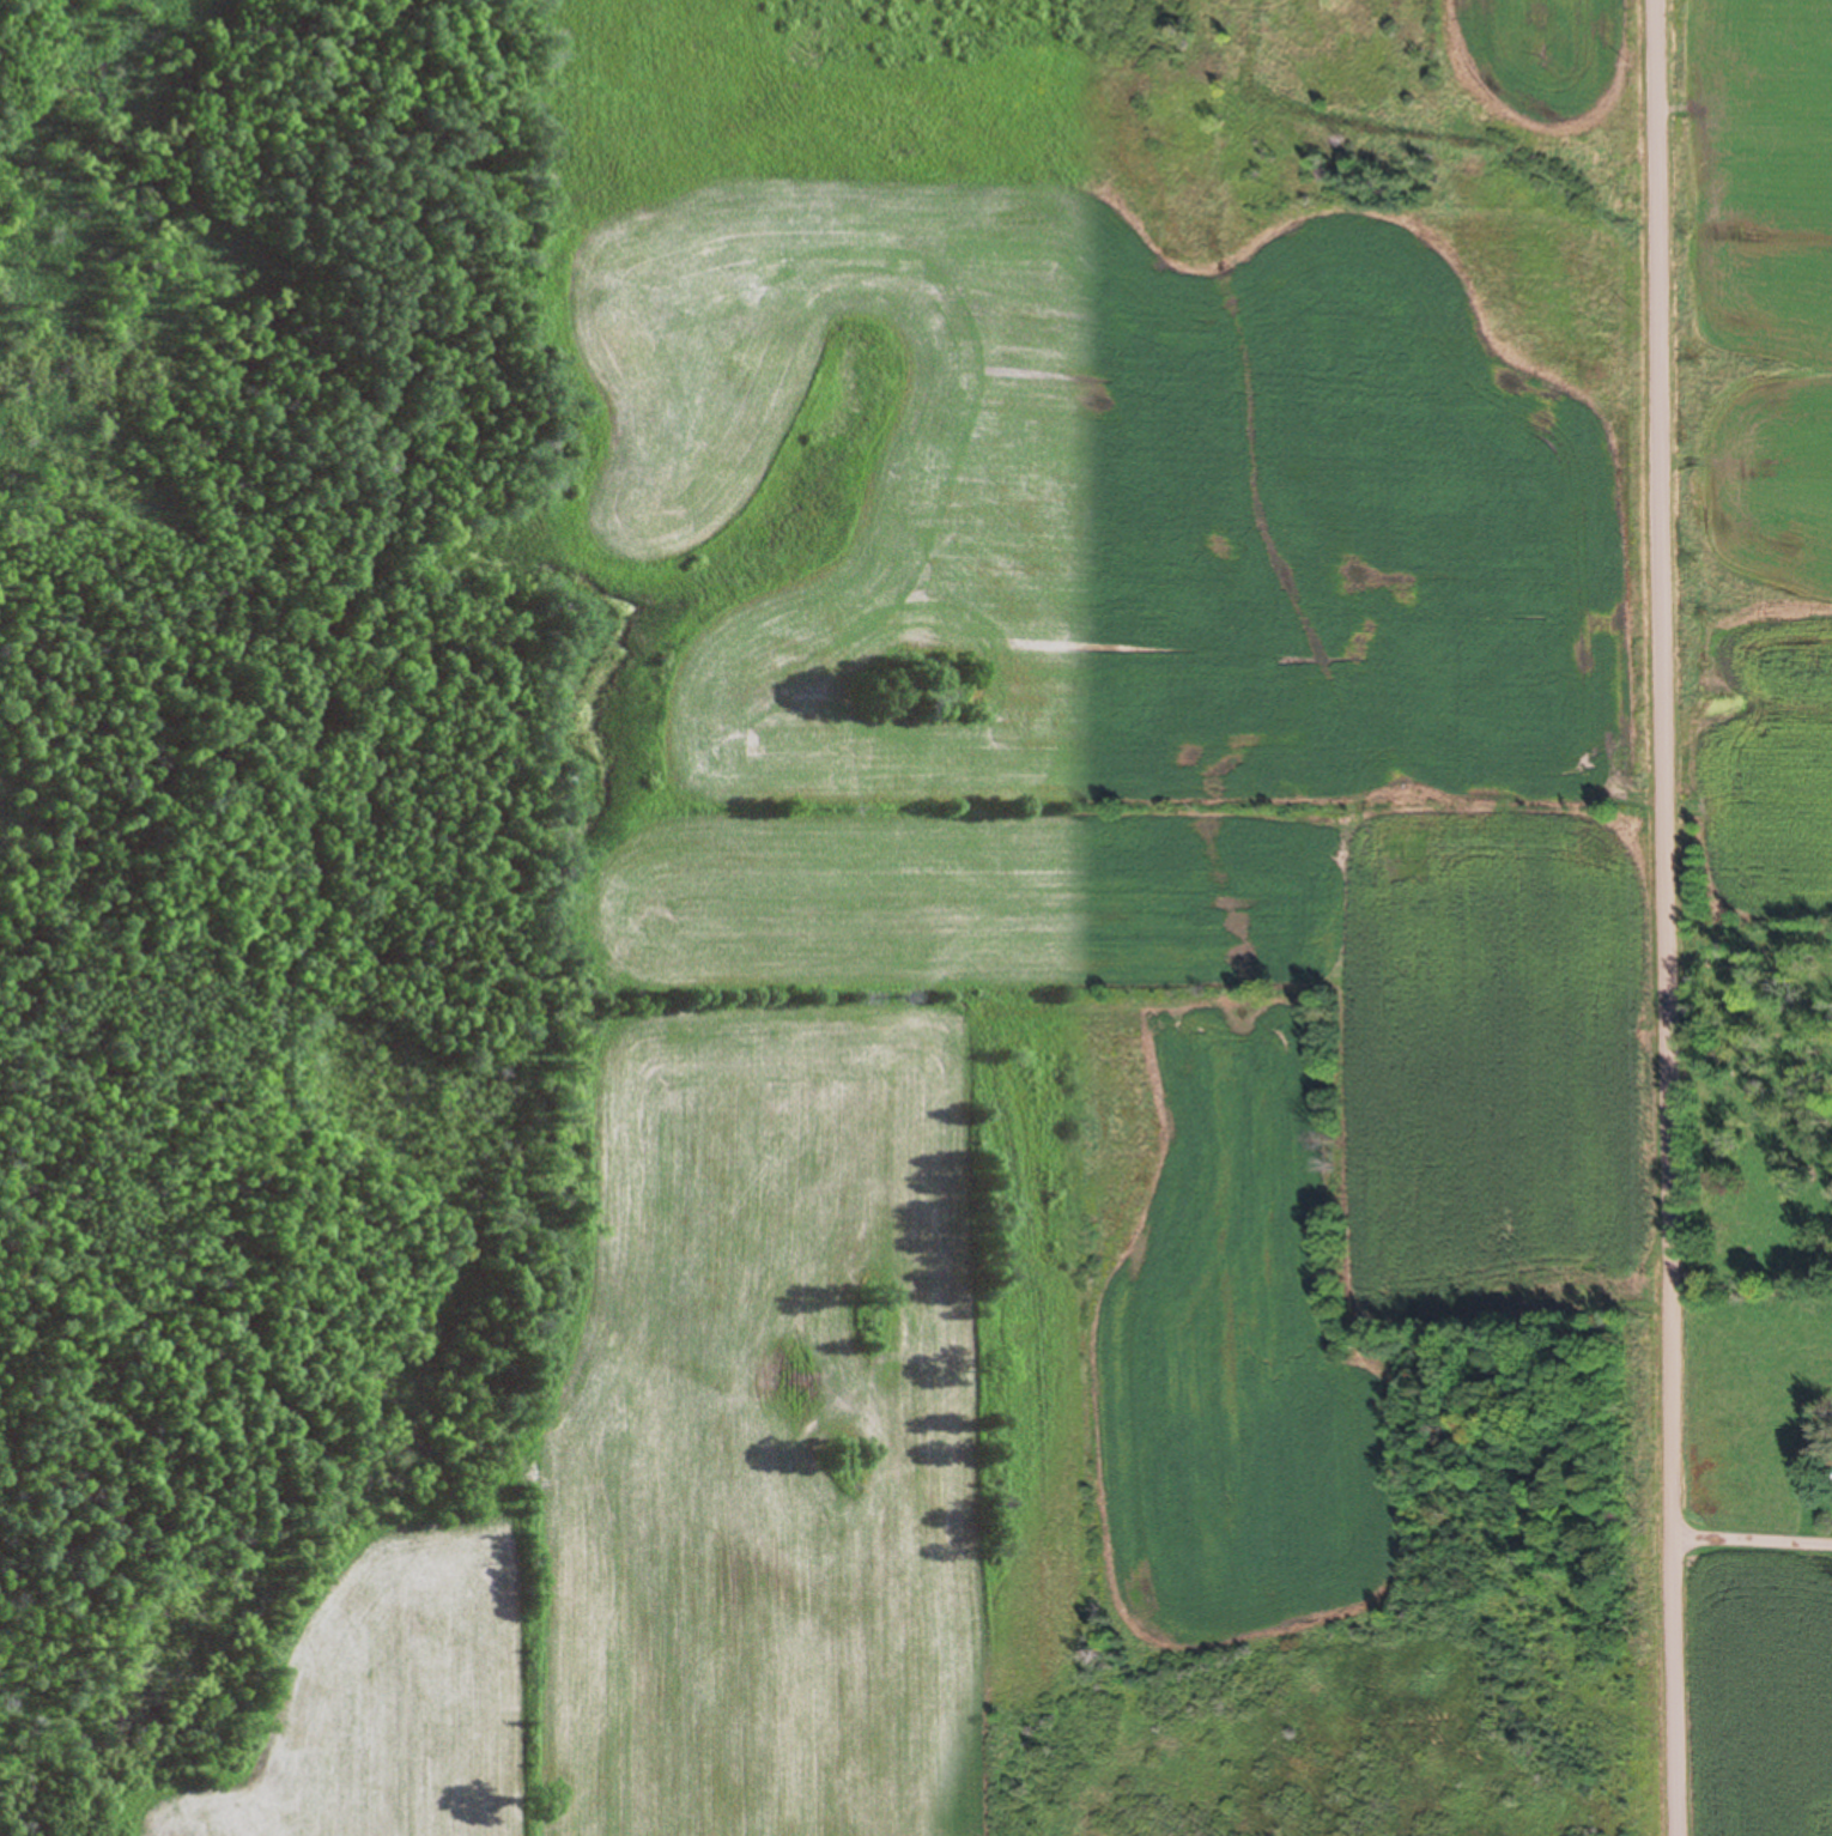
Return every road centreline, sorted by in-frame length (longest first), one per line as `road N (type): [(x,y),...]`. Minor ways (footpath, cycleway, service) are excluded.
road 1 (residential): [(1694,1835),(1680,0)]

